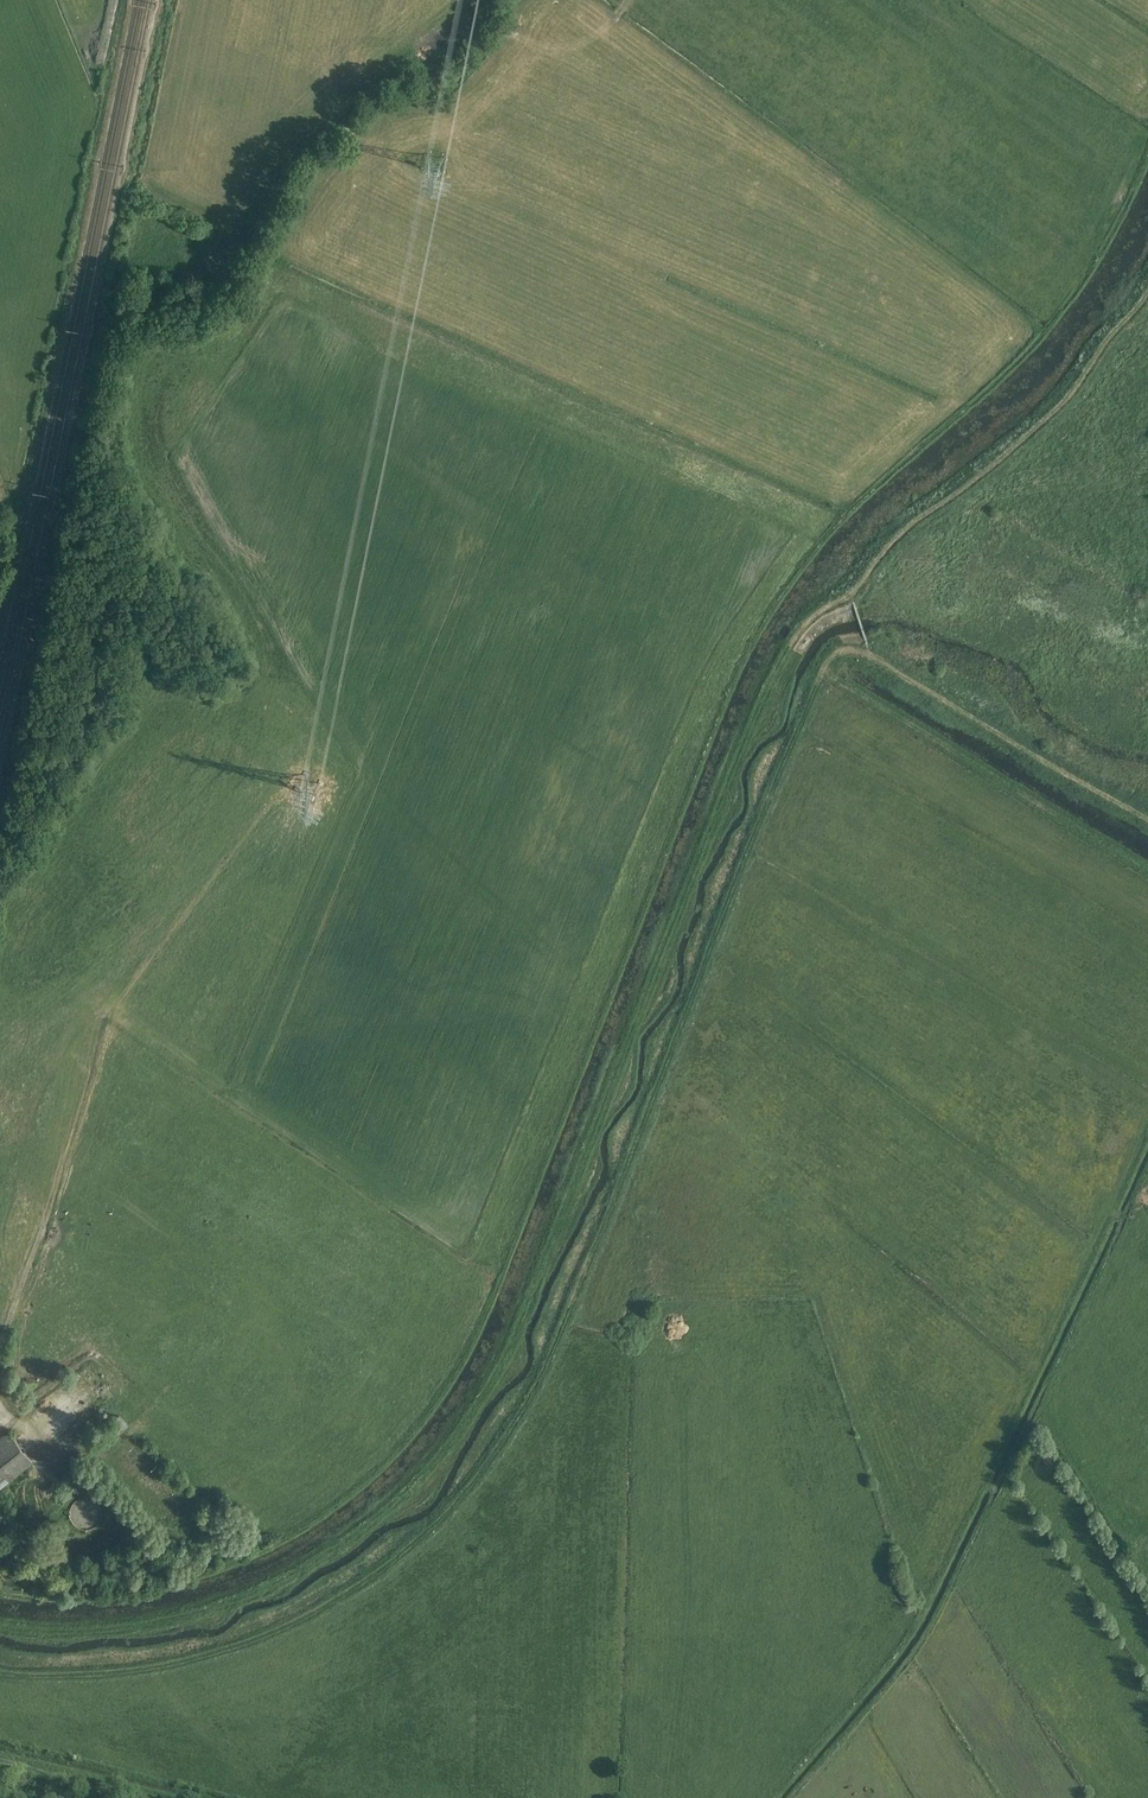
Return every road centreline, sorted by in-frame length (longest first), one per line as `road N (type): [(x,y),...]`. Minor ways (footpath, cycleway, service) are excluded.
road 1 (track): [(0,1672),(125,1672),(258,1638),(375,1576),(456,1502),(544,1367),(812,679),(833,653),(843,648),(866,657),(1147,821)]
road 2 (track): [(0,1760),(153,1797)]
road 3 (track): [(0,1344),(41,1231)]

